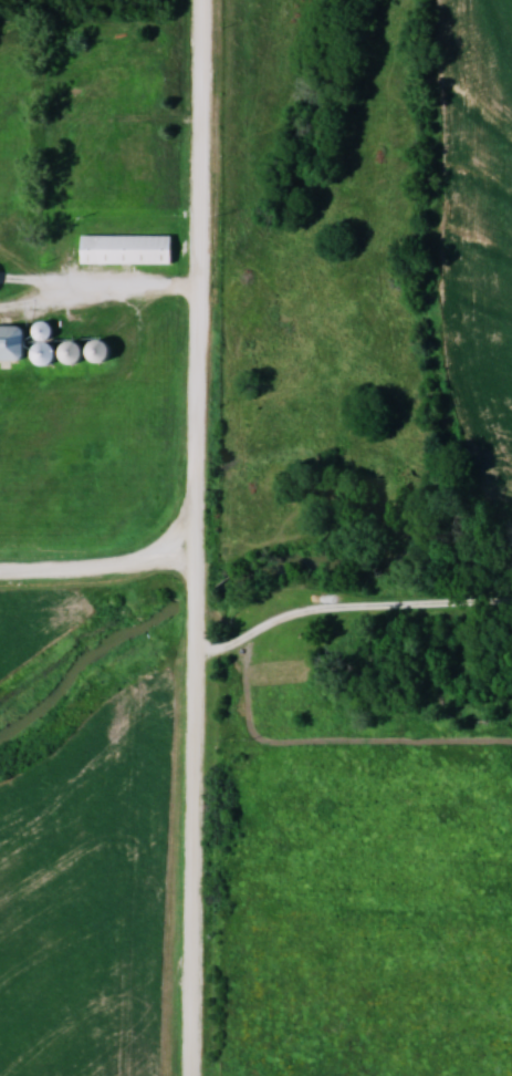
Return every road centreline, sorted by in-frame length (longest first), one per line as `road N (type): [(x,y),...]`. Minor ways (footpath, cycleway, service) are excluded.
road 1 (residential): [(198,1075),(207,0)]
road 2 (residential): [(199,560),(0,574)]

